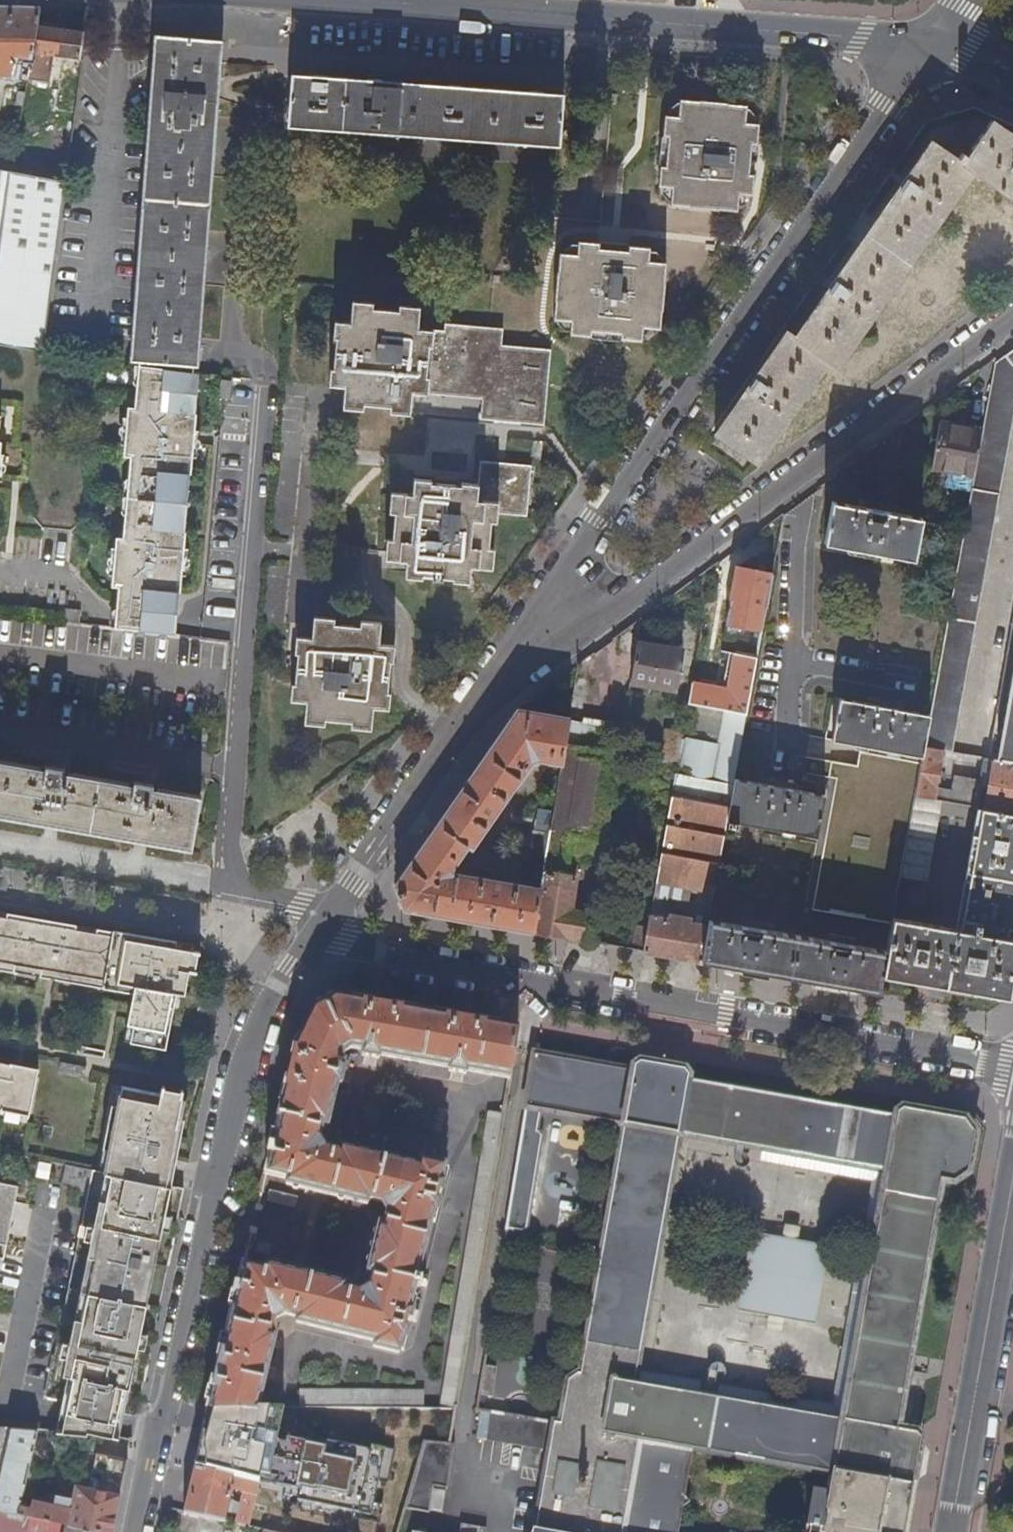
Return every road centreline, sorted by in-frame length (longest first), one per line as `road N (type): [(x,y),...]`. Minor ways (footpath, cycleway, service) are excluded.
road 1 (residential): [(511,655),(934,39)]
road 2 (residential): [(324,928),(363,953),(1012,1066)]
road 3 (residential): [(324,928),(289,965),(253,1036),(146,1531)]
road 4 (residential): [(1012,319),(603,615),(511,655)]
road 5 (secondary): [(333,0),(934,39)]
road 6 (residential): [(267,388),(229,835),(238,885),(295,905),(324,928)]
road 7 (residential): [(1012,1200),(952,1531)]
road 8 (residential): [(511,655),(324,928)]

